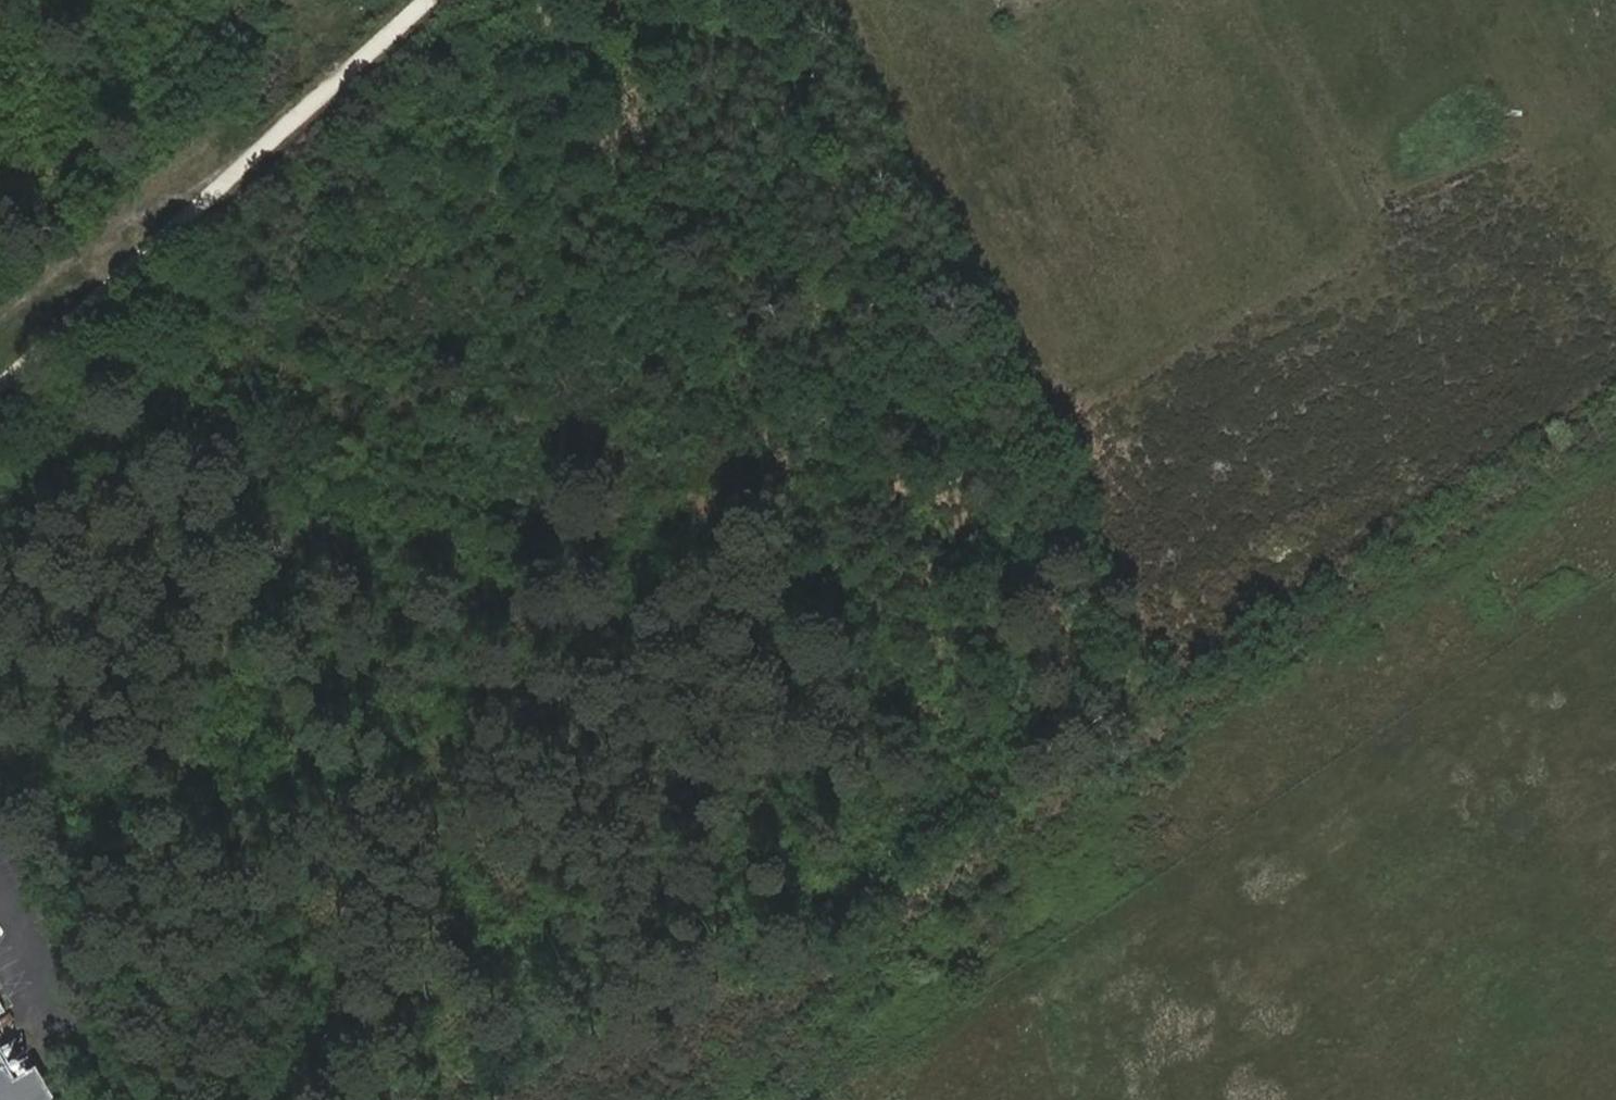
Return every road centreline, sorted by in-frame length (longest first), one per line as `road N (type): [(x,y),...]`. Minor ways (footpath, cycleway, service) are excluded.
road 1 (track): [(0,349),(392,0)]

